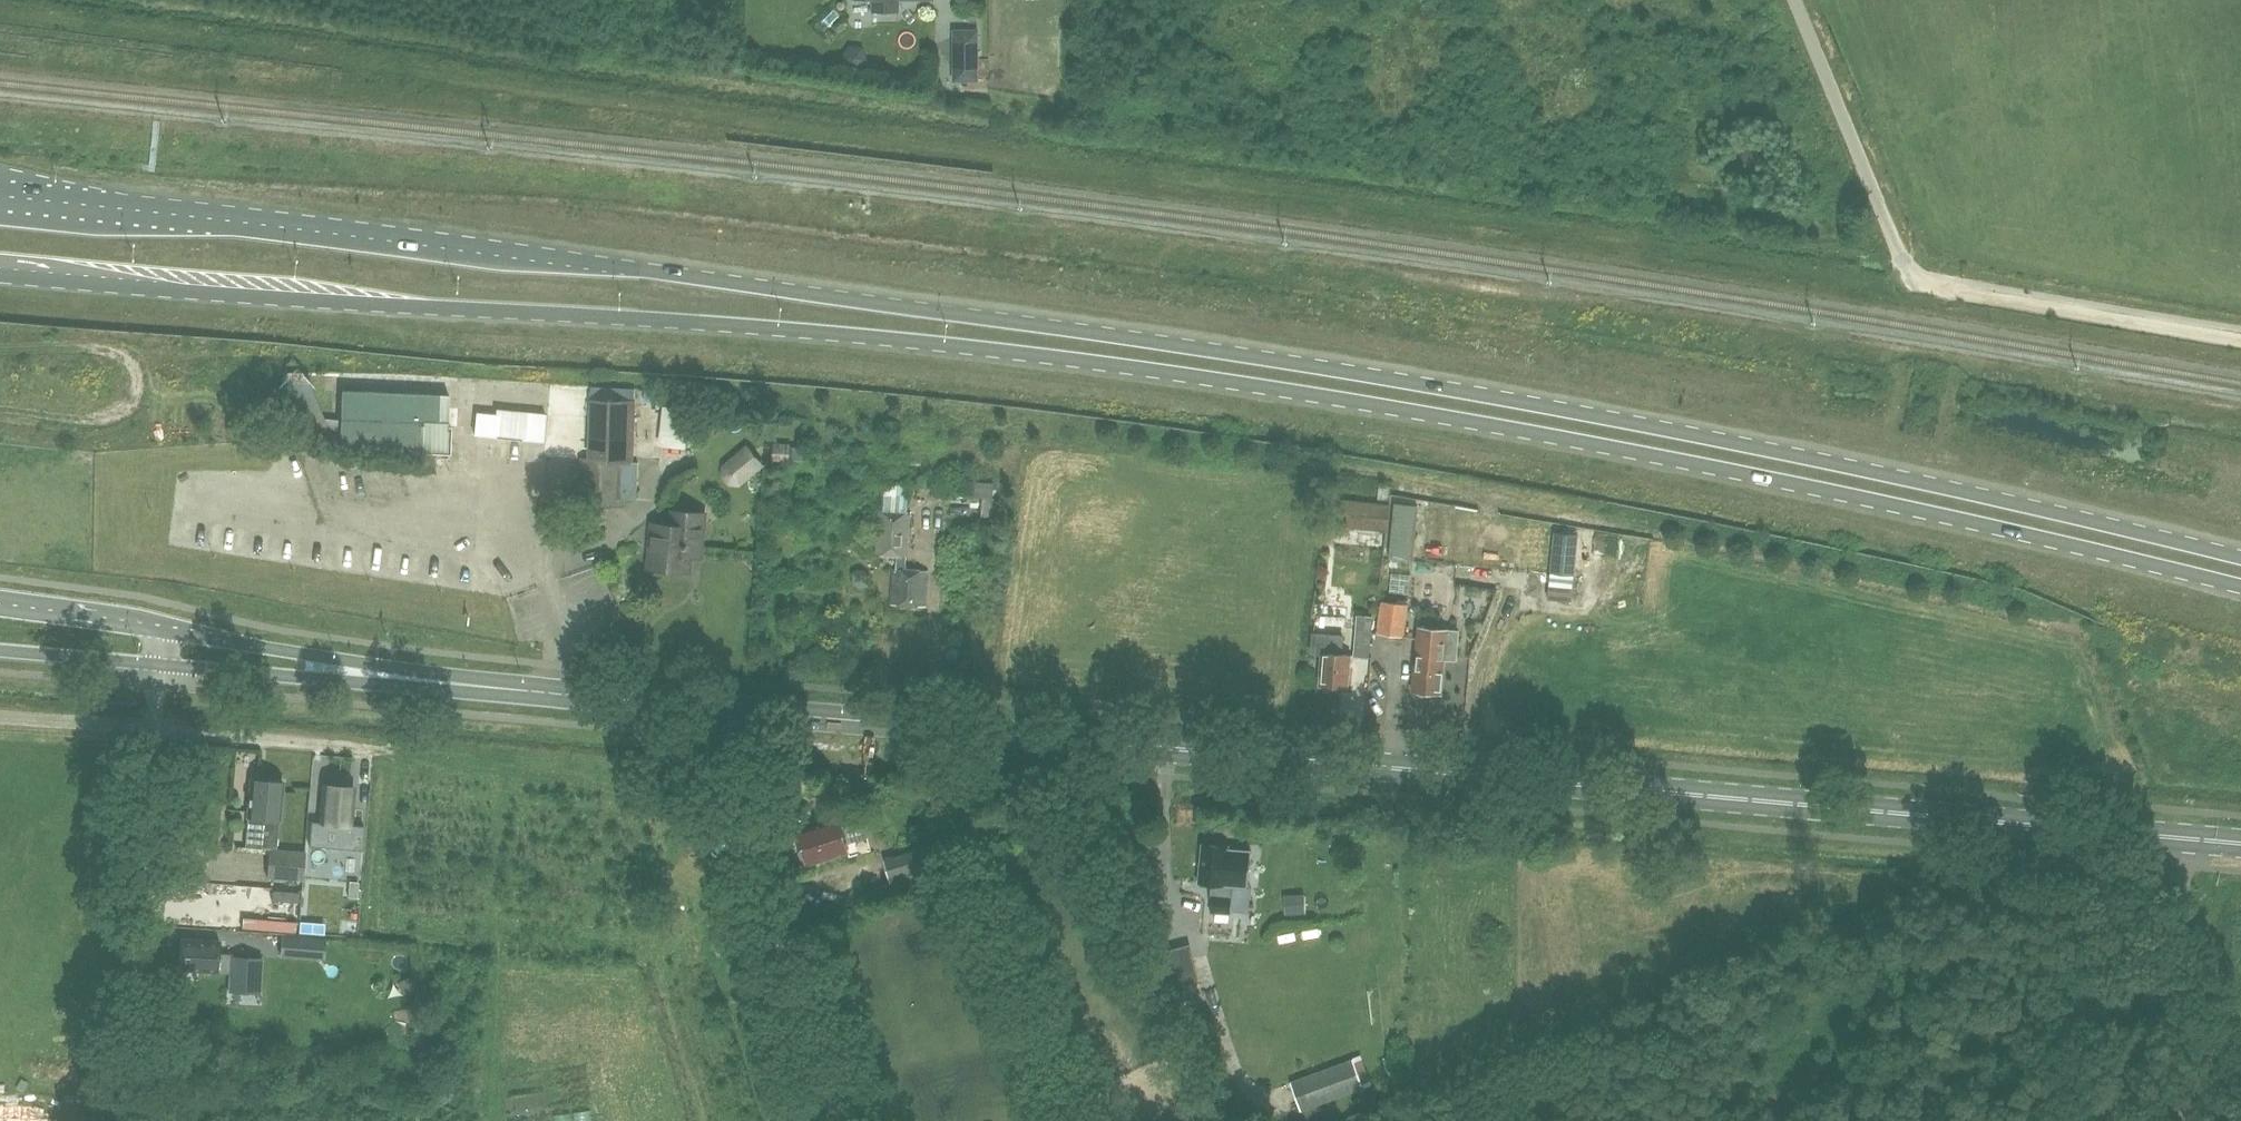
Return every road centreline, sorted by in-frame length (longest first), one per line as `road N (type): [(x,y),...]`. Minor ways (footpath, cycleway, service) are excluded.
road 1 (primary): [(2240,556),(1409,380),(589,263),(0,194)]
road 2 (primary): [(0,268),(688,323),(1164,374),(1627,450),(2240,586)]
road 3 (tertiary): [(2240,843),(725,709)]
road 4 (tertiary): [(465,685),(225,640),(0,610)]
road 5 (tertiary): [(0,651),(465,685)]
road 6 (unclassified): [(838,1120),(744,808),(725,709)]
road 7 (track): [(327,744),(623,794),(698,789),(734,768)]
road 8 (track): [(130,1120),(157,731)]
road 9 (track): [(2240,341),(1935,287),(1908,271)]
road 10 (unclassified): [(1908,271),(1794,0)]
road 11 (tertiary): [(725,709),(465,685)]
road 12 (track): [(495,937),(488,1076),(496,1120)]

